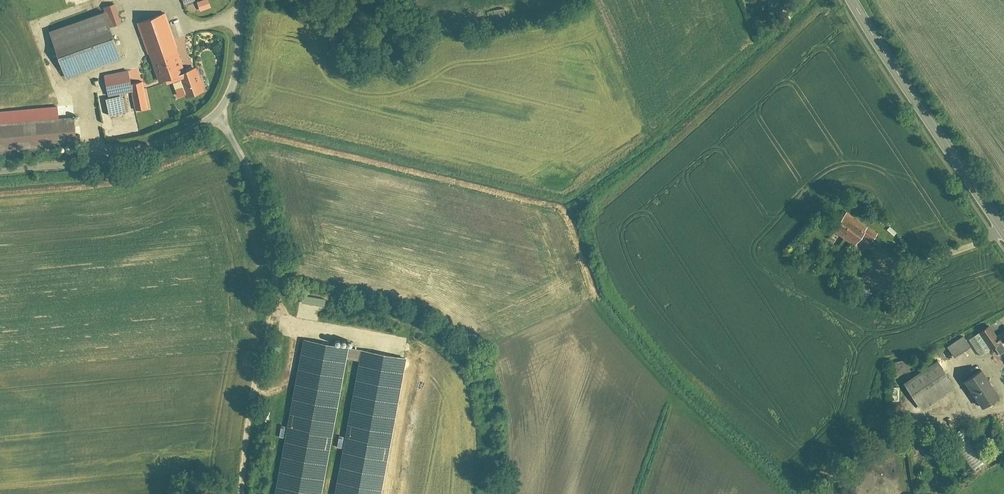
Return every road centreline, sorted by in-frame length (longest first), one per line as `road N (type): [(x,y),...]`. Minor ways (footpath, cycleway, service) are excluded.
road 1 (tertiary): [(1003,234),(850,0)]
road 2 (residential): [(0,170),(161,140),(215,113)]
road 3 (unclassified): [(215,113),(249,171),(268,225),(275,310)]
road 4 (track): [(251,493),(275,310)]

